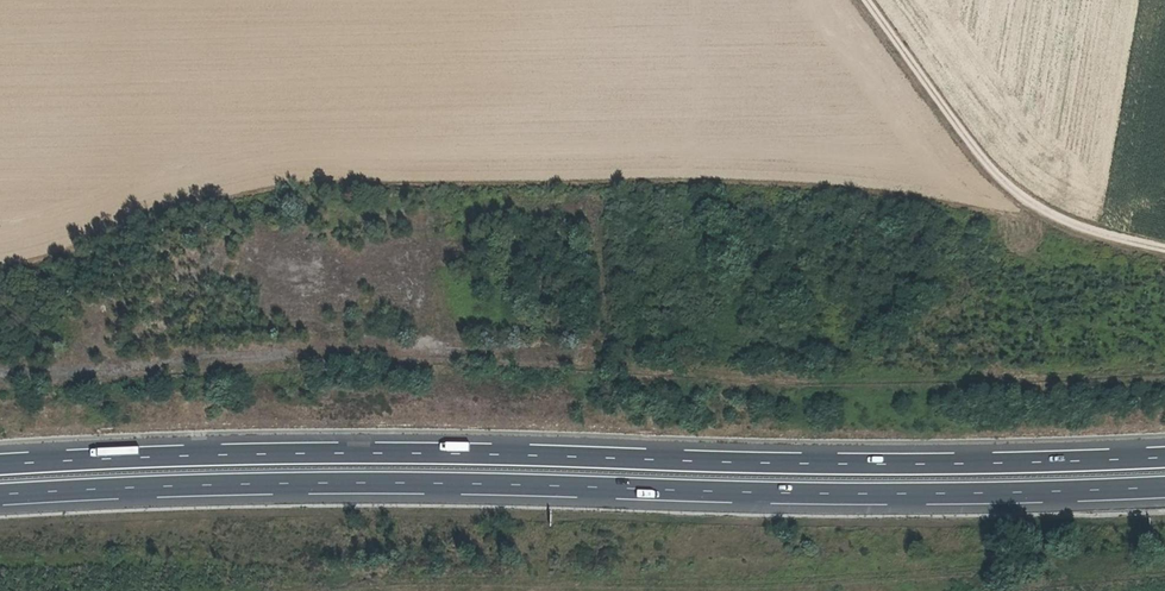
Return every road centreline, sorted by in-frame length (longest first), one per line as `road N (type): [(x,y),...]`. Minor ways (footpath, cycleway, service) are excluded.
road 1 (motorway): [(0,495),(378,483),(835,494),(1164,487)]
road 2 (motorway): [(1164,457),(828,463),(382,452),(0,464)]
road 3 (track): [(1164,256),(1048,225),(1015,206),(866,0)]

